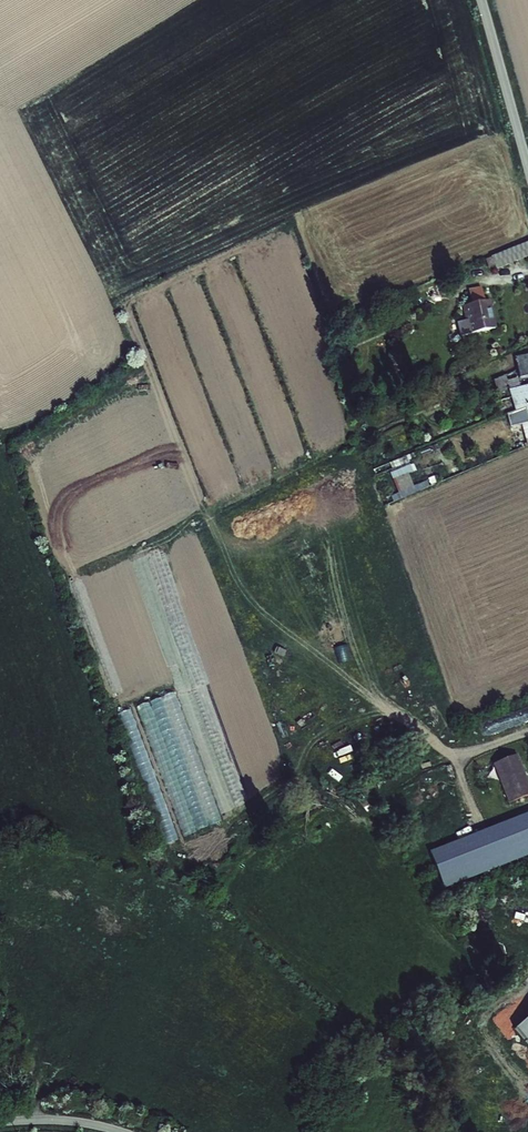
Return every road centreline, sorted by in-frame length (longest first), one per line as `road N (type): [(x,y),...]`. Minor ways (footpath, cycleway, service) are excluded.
road 1 (unclassified): [(527,167),(481,0)]
road 2 (unclassified): [(0,1122),(72,1120),(126,1131)]

